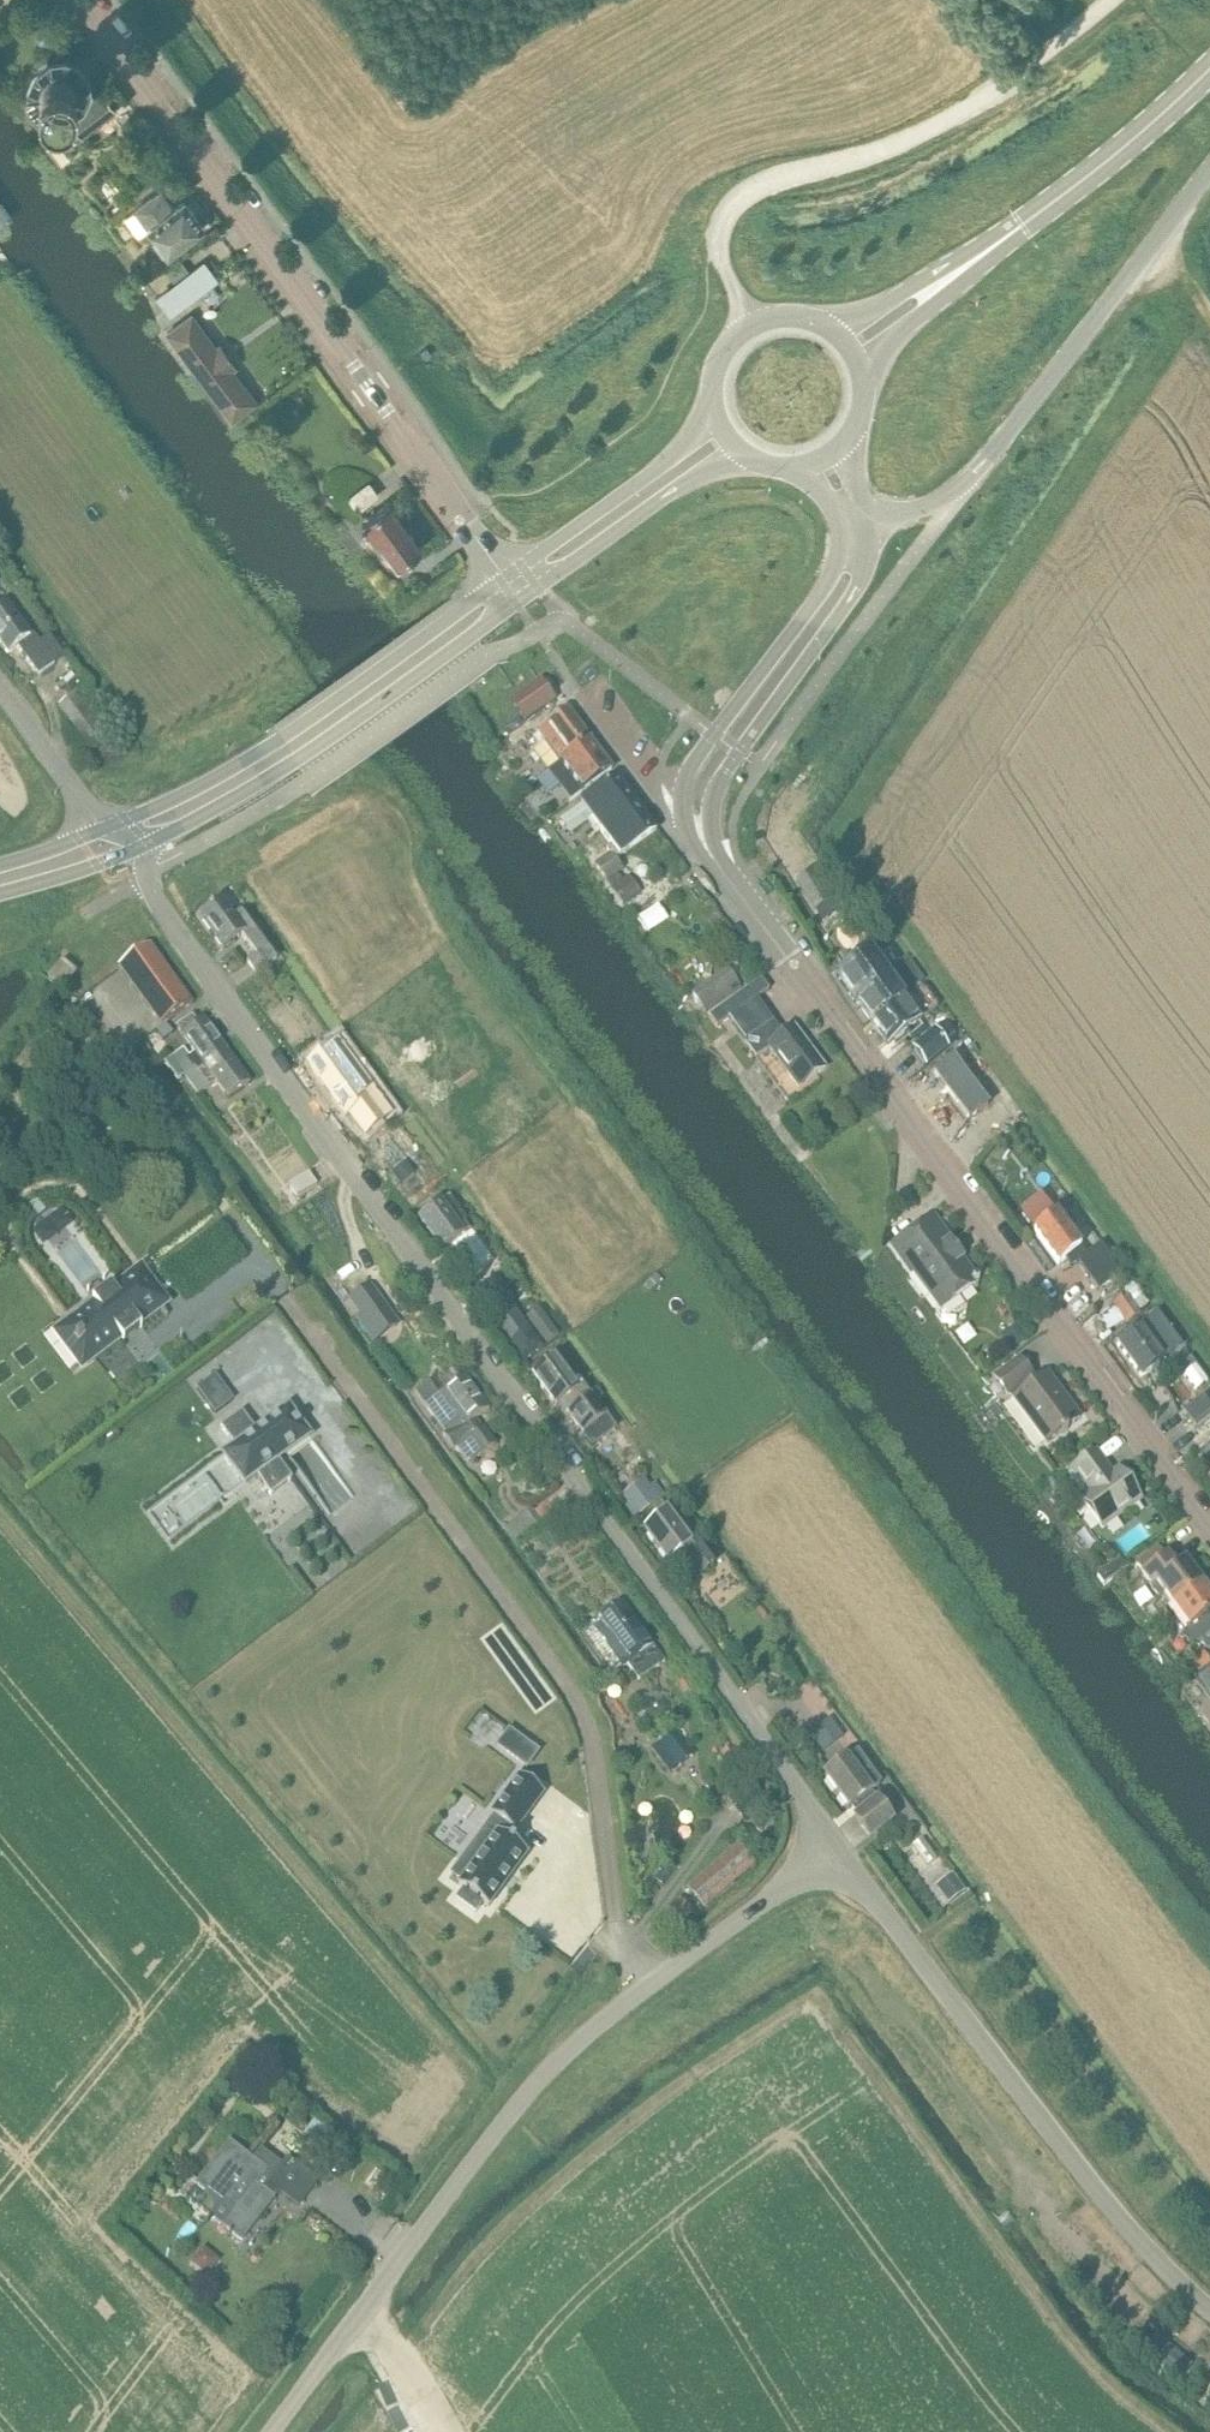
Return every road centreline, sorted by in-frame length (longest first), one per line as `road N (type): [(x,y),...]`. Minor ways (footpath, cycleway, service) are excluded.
road 1 (unclassified): [(835,1847),(171,921),(140,850)]
road 2 (secondary): [(1209,1535),(709,854)]
road 3 (residential): [(650,1984),(618,1945),(583,1712),(282,1303)]
road 4 (tertiary): [(507,578),(84,0)]
road 5 (unclassified): [(1209,2310),(1109,2208),(835,1847)]
road 6 (unclassified): [(272,2431),(541,2085),(650,1984)]
road 7 (unclassified): [(866,520),(933,507),(969,483),(1209,168)]
road 8 (secondary): [(507,578),(276,749),(181,801),(102,831)]
road 9 (secondary): [(140,850),(289,766),(521,597)]
road 10 (secondary): [(952,277),(1096,171),(1209,69)]
road 11 (secondary): [(713,792),(856,589),(867,556),(866,520)]
road 12 (secondary): [(838,523),(840,551),(822,592),(683,784)]
road 13 (secondary): [(716,419),(672,462),(507,578)]
road 14 (secondary): [(521,597),(740,452)]
road 15 (unclassified): [(650,1984),(835,1847)]
road 16 (secondary): [(837,333),(785,316),(749,327),(713,377),(716,419)]
road 17 (unclassified): [(102,831),(0,686)]
road 18 (secondary): [(0,895),(140,850)]
road 19 (residential): [(582,693),(629,752),(683,784)]
road 20 (secondary): [(952,277),(905,289),(837,333)]
road 21 (secondary): [(860,367),(952,277)]

